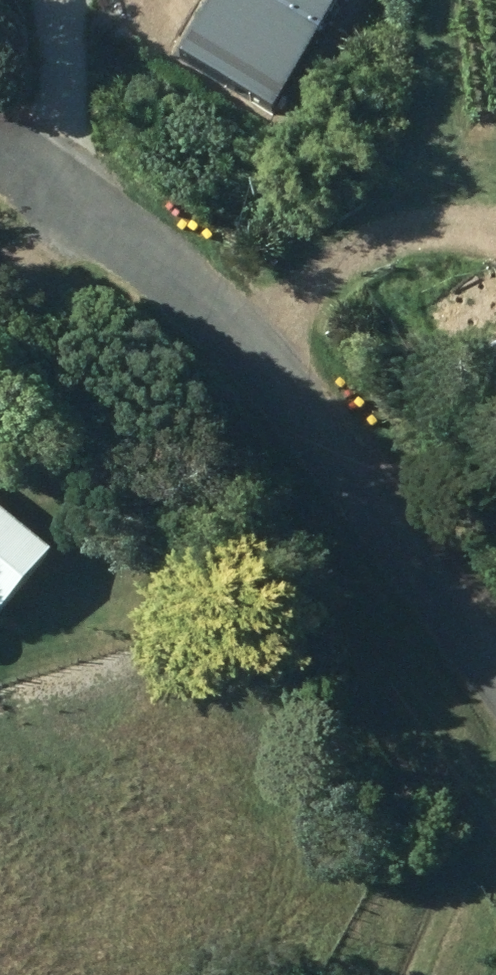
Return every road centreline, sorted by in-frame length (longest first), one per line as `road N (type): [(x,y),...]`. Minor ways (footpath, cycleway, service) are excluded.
road 1 (residential): [(0,161),(97,217),(248,342),(388,508),(495,672)]
road 2 (track): [(427,227),(418,115),(428,0)]
road 3 (track): [(495,844),(478,864),(436,974)]

